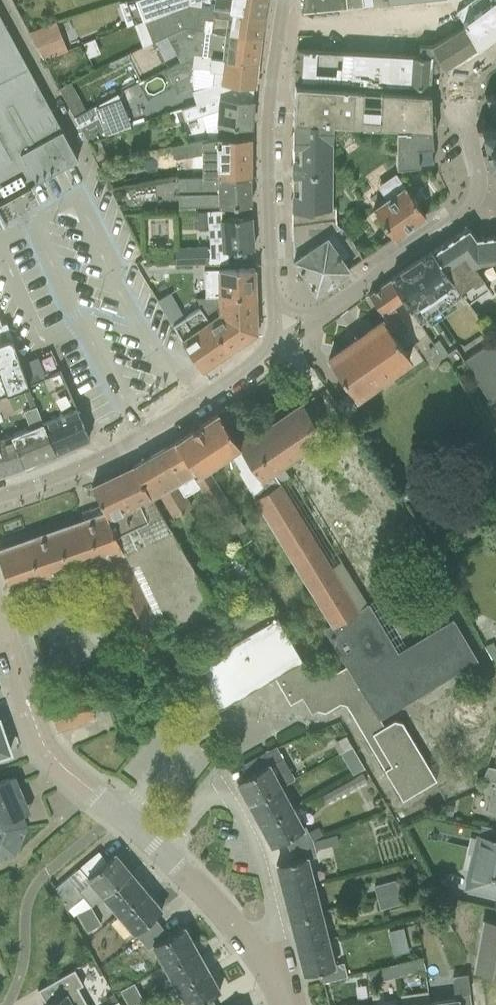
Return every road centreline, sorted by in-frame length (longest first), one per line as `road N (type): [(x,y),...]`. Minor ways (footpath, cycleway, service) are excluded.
road 1 (unclassified): [(495,56),(464,87),(478,184),(466,211),(329,307),(273,320)]
road 2 (unclassified): [(0,496),(101,457),(188,408),(271,345),(273,320)]
road 3 (residential): [(273,320),(266,137),(283,0)]
road 4 (residential): [(165,853),(43,745),(0,617)]
road 5 (residential): [(265,970),(274,925),(255,847),(231,802),(212,793),(165,853)]
road 6 (residential): [(265,970),(165,853)]

